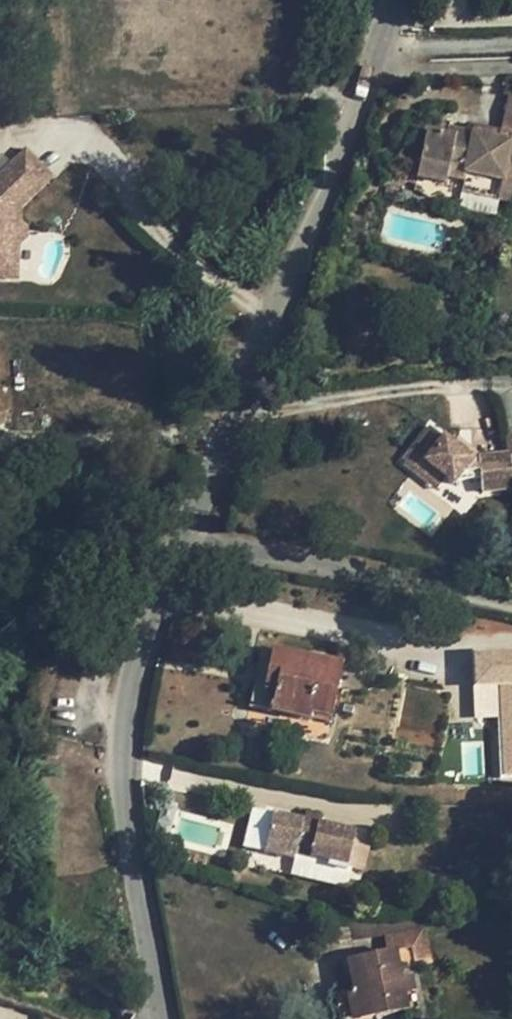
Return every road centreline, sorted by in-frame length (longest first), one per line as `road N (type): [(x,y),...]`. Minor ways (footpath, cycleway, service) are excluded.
road 1 (residential): [(160,1018),(124,801),(124,716),(148,630),(189,533)]
road 2 (residential): [(226,431),(389,0)]
road 3 (residential): [(511,604),(243,551),(189,533)]

